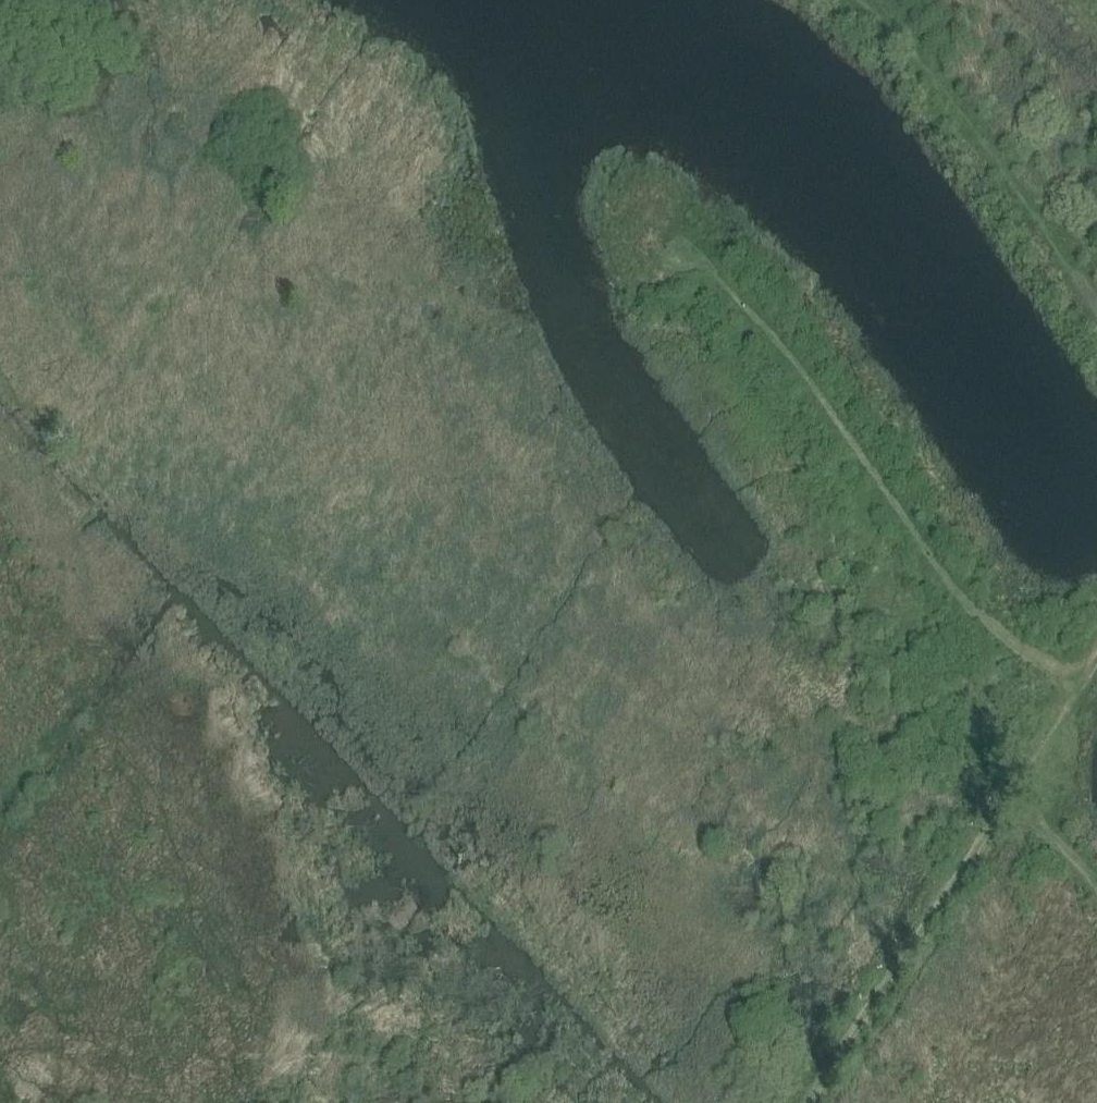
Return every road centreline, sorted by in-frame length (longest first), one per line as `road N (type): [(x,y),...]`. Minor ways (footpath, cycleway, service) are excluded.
road 1 (track): [(808,1102),(1037,749)]

